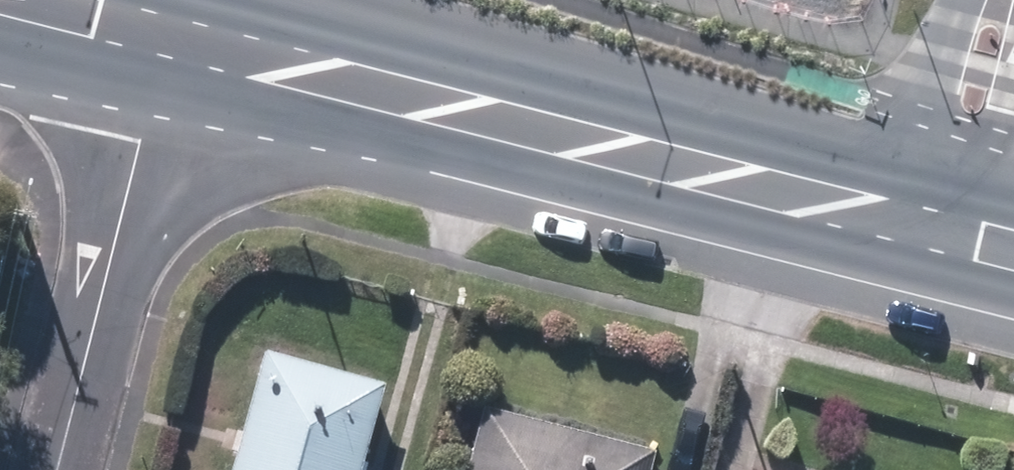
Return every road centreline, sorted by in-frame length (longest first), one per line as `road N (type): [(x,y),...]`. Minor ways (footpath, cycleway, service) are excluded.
road 1 (secondary): [(883,225),(175,33)]
road 2 (residential): [(175,33),(62,469)]
road 3 (residential): [(883,225),(970,0)]
road 4 (secondary): [(175,33),(55,0)]
road 5 (secondary): [(999,257),(883,225)]

